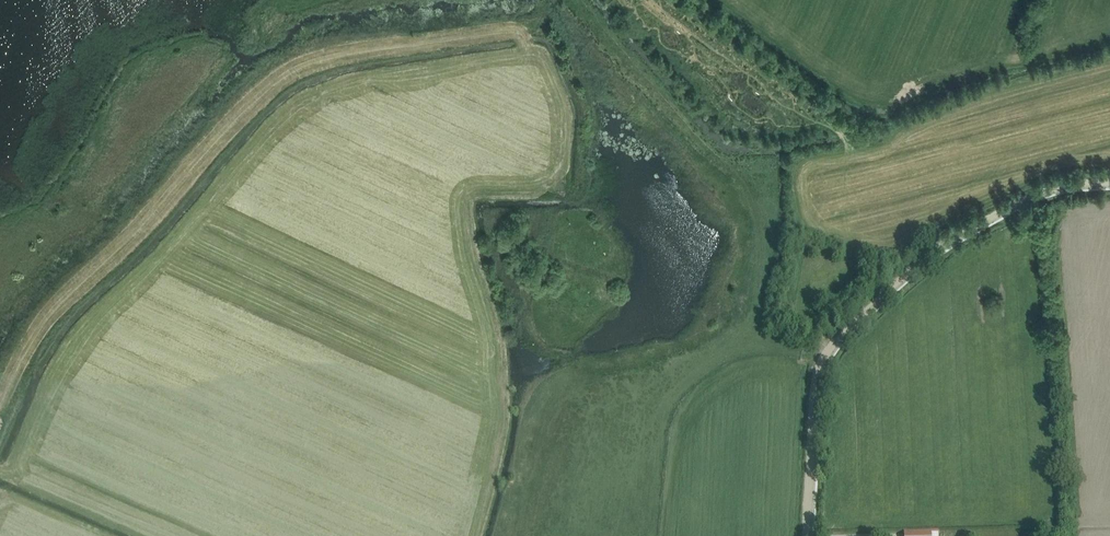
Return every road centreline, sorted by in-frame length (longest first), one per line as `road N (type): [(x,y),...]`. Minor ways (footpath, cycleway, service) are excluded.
road 1 (track): [(807,535),(815,390),(824,356),(843,333),(950,238),(1034,195),(1109,182)]

